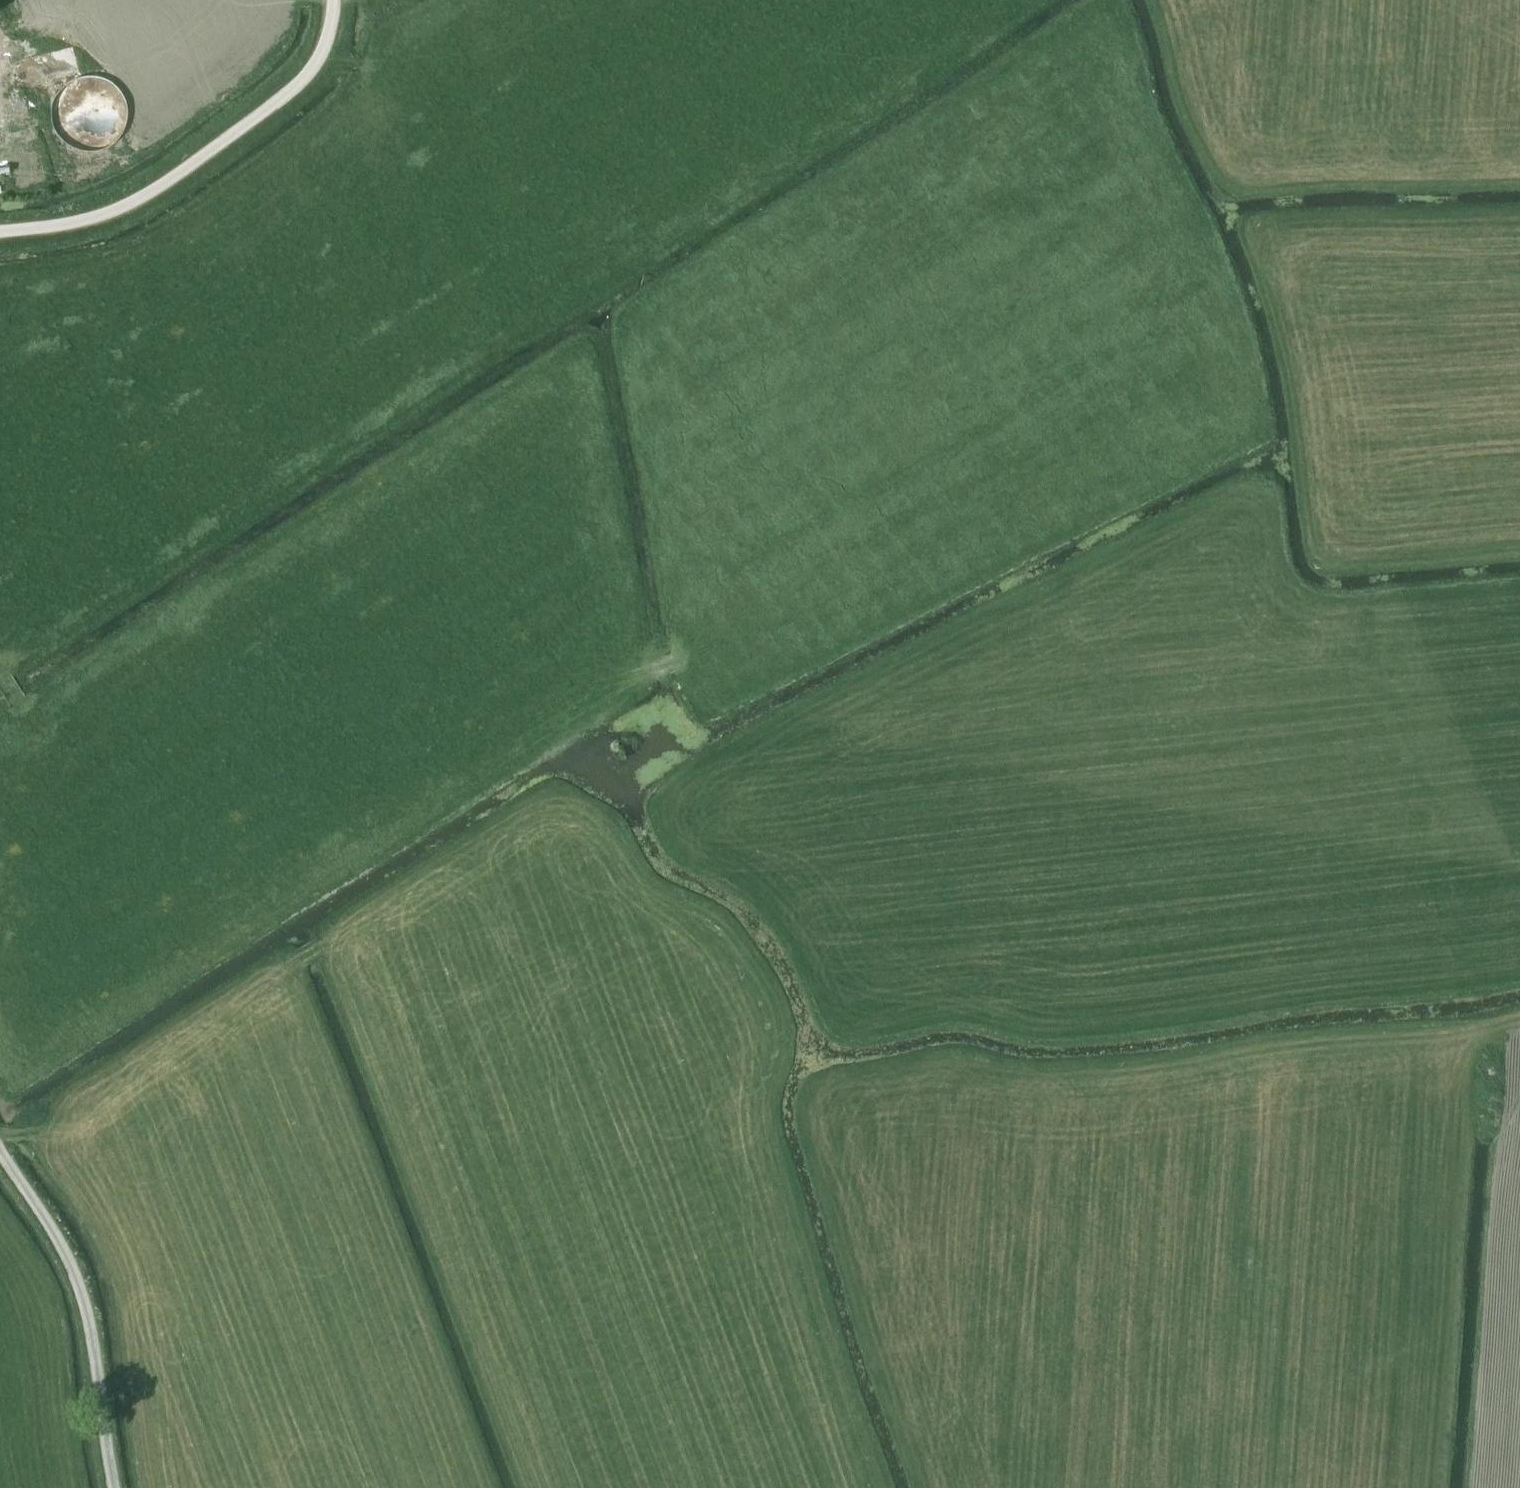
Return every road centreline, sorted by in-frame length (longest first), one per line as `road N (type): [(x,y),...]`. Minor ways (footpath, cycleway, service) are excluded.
road 1 (unclassified): [(0,231),(107,212),(174,176),(300,82),(324,46),(333,0)]
road 2 (unclassified): [(114,1487),(79,1284),(0,1149)]

